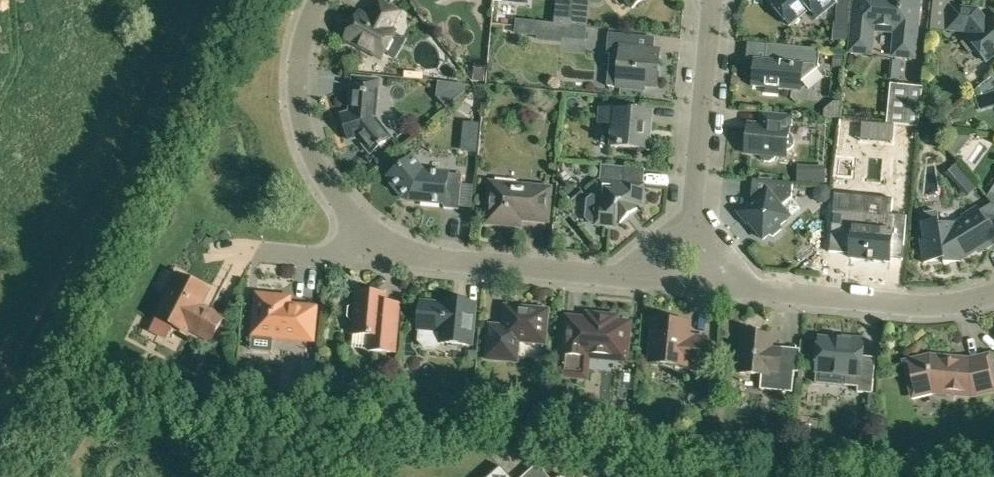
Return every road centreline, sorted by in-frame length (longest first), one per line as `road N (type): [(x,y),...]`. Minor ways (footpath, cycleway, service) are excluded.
road 1 (residential): [(401,256),(355,216),(316,149),(304,50),(321,0)]
road 2 (residential): [(993,295),(924,309),(724,288)]
road 3 (residential): [(648,280),(401,256)]
road 4 (residential): [(691,229),(713,0)]
road 5 (residential): [(401,256),(244,246)]

